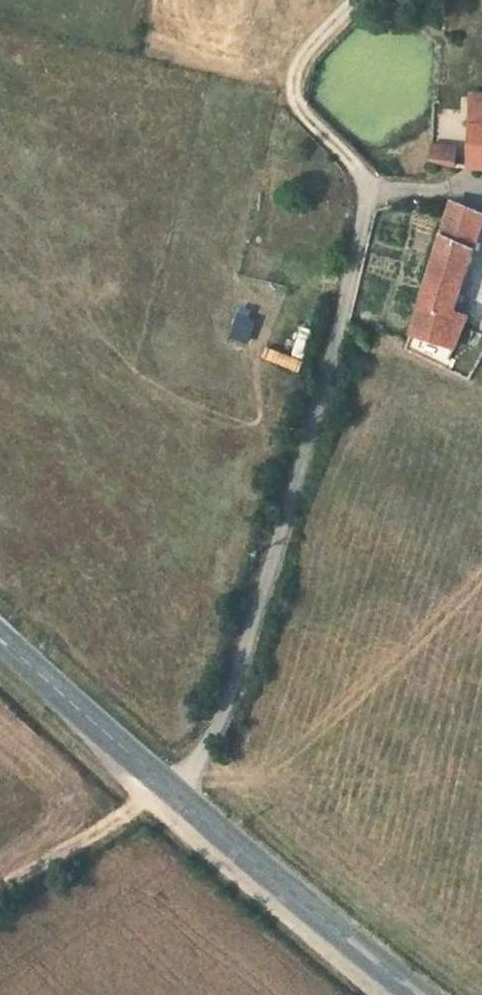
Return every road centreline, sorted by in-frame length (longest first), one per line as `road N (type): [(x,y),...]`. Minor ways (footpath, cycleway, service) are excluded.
road 1 (unclassified): [(368,192),(290,503),(238,671),(206,752),(168,788)]
road 2 (secondary): [(413,994),(168,788)]
road 3 (track): [(363,0),(293,86),(304,118),(368,192)]
road 4 (secondary): [(168,788),(0,631)]
road 5 (track): [(0,888),(168,788)]

